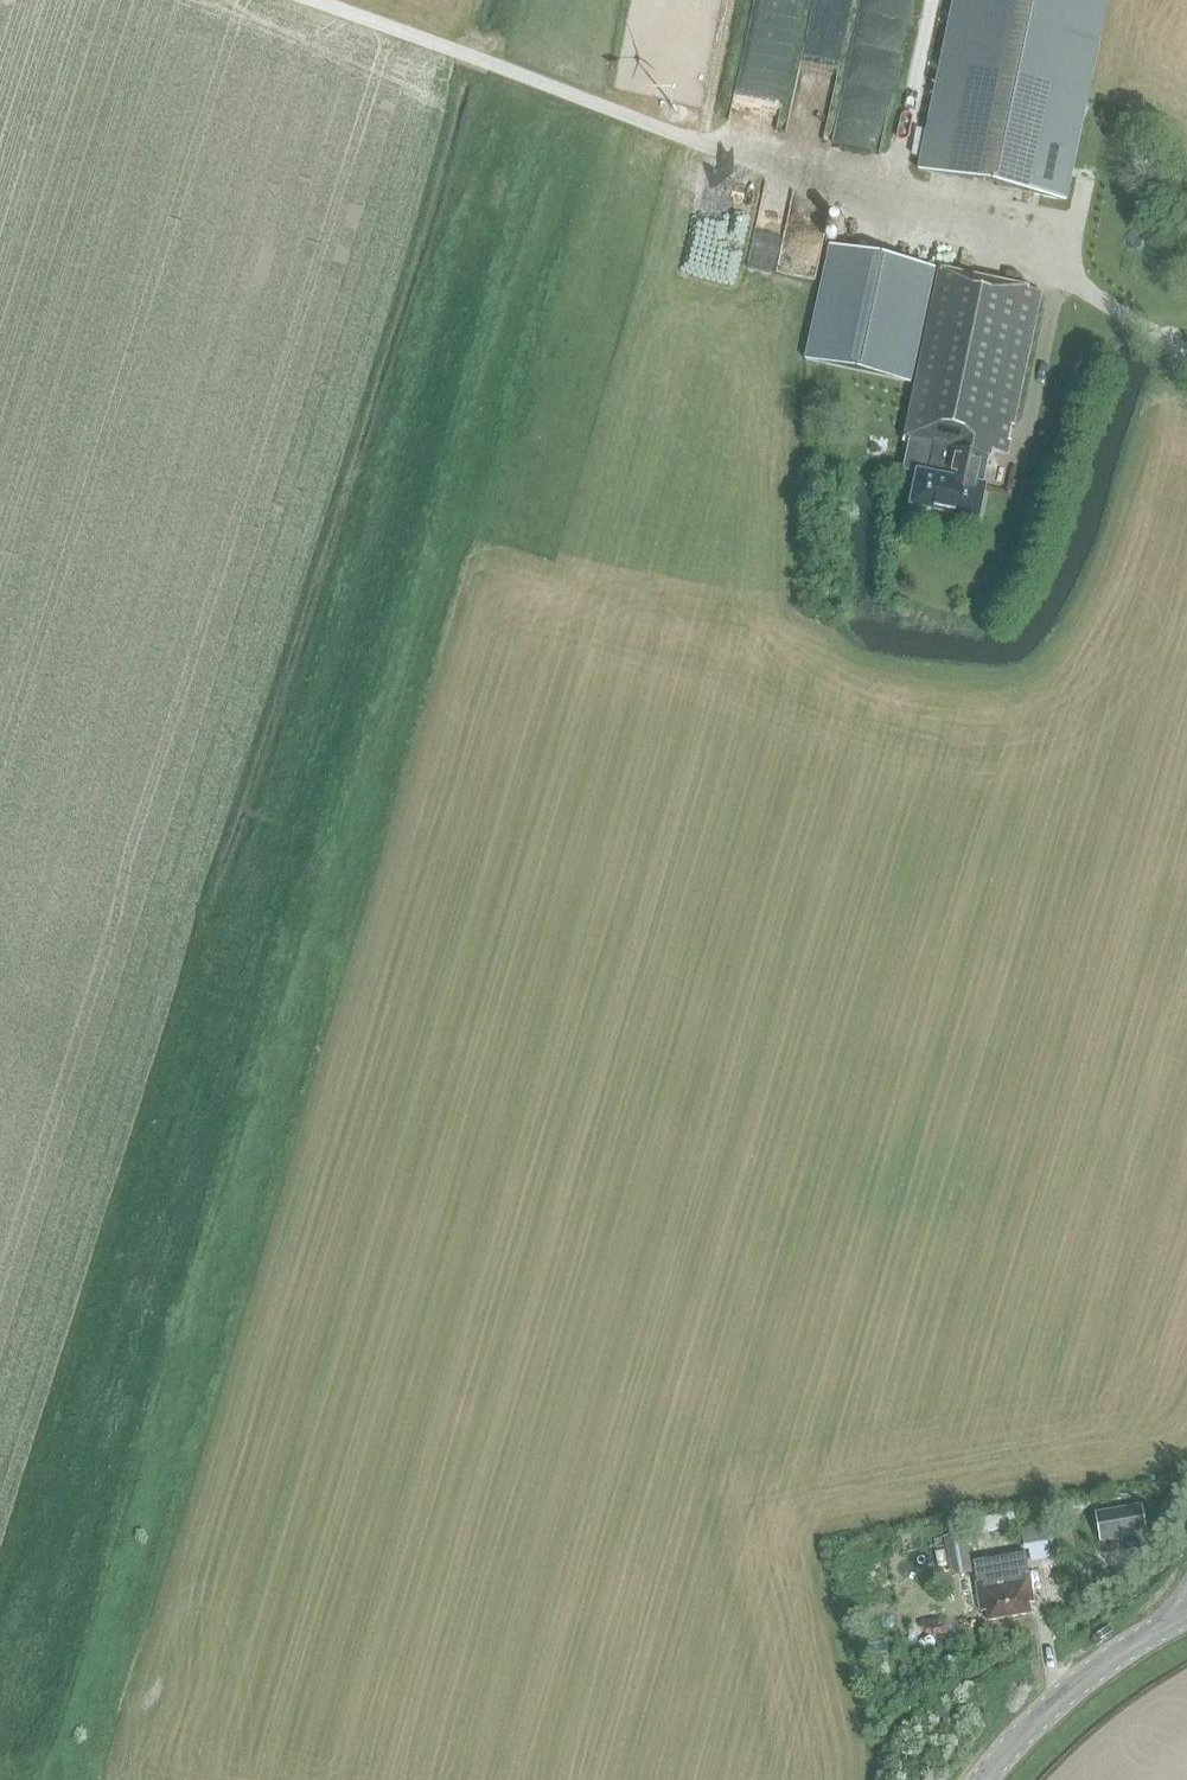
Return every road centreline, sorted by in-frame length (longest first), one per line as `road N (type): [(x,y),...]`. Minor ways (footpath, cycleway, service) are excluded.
road 1 (tertiary): [(978,1779),(1058,1691),(1181,1610)]

